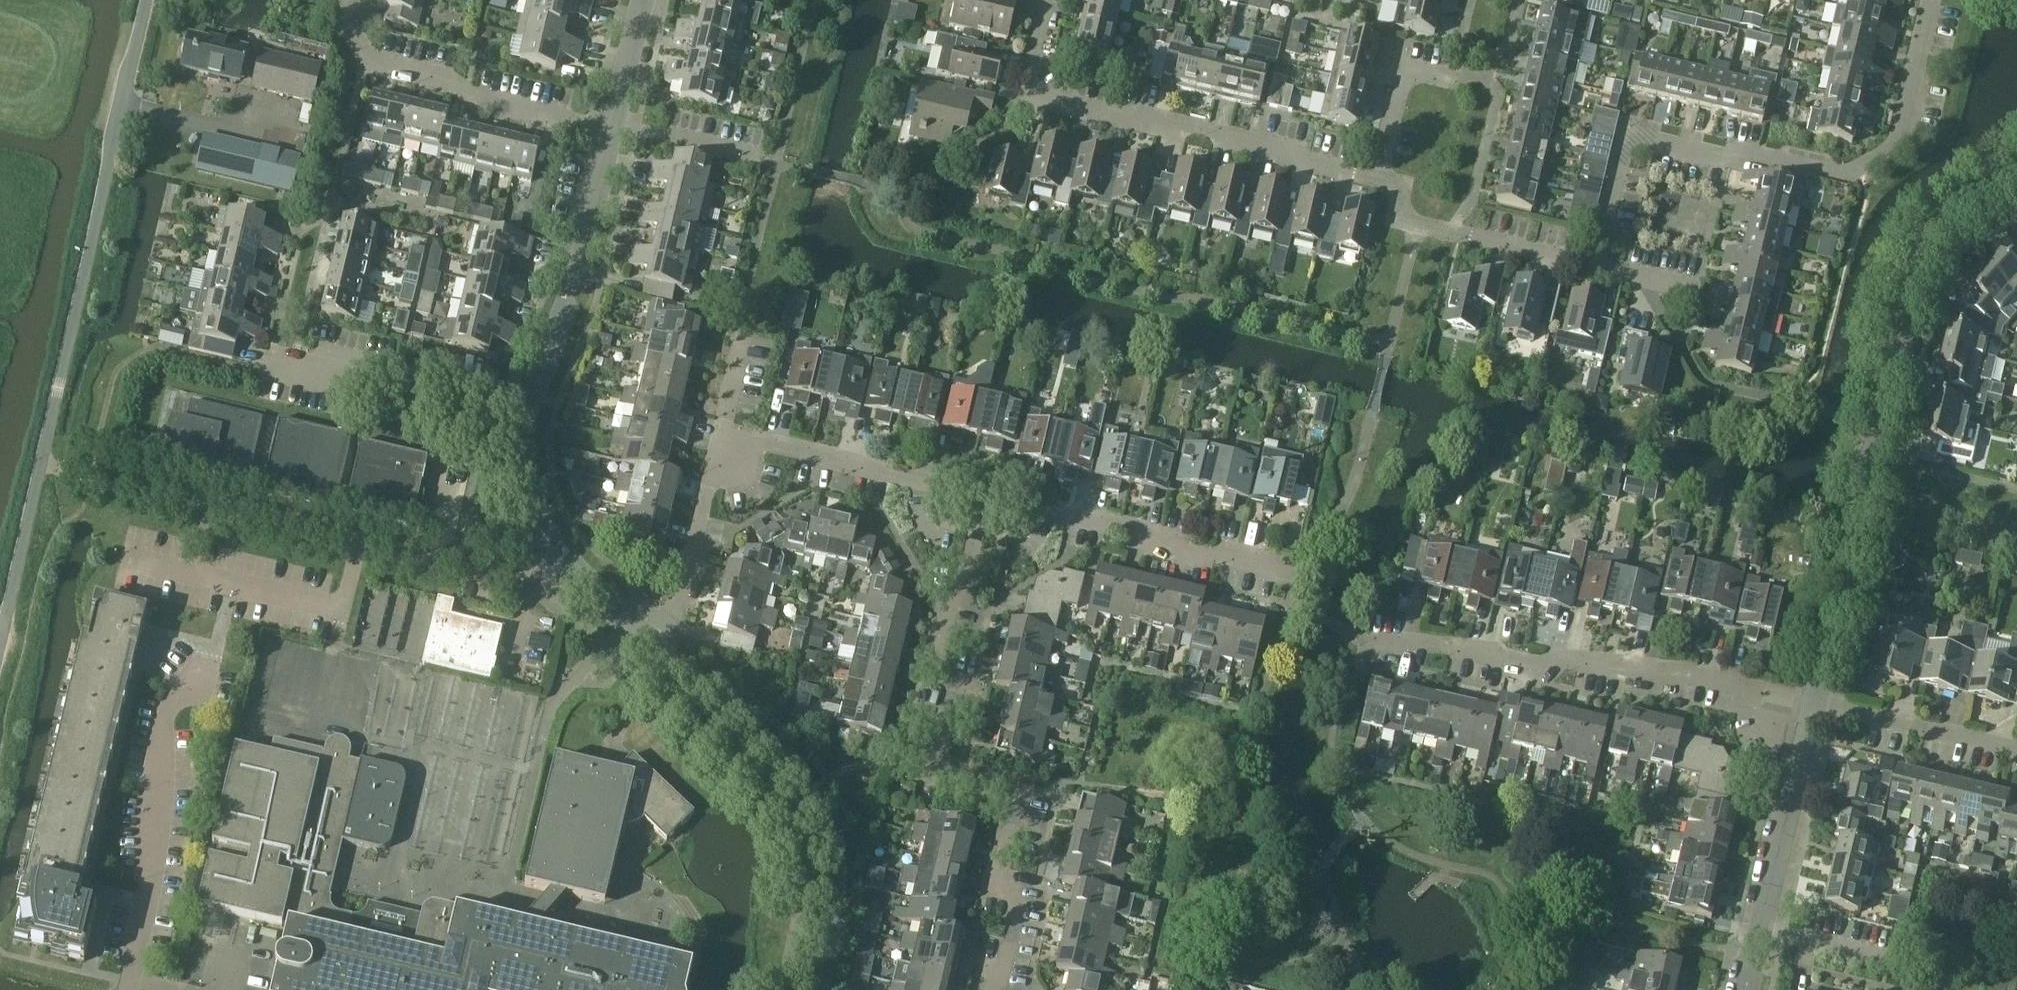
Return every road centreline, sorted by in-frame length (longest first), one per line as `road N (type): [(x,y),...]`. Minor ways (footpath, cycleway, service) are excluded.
road 1 (residential): [(1932,0),(1901,144),(1854,175),(1823,179),(1656,143),(1623,170),(1604,265),(1423,225),(1384,179)]
road 2 (unclassified): [(0,646),(148,0)]
road 3 (residential): [(988,989),(1012,969),(1023,910),(1007,887),(1024,794),(939,775),(951,721),(944,701),(985,510)]
road 4 (residential): [(1813,702),(1915,294),(1946,241),(2016,196)]
road 5 (residential): [(1384,179),(1033,102),(1056,0)]
road 6 (residential): [(1813,702),(1677,674),(1382,639)]
road 7 (residential): [(819,989),(832,880),(819,819),(788,771),(662,656)]
road 8 (residential): [(561,559),(513,584),(201,503)]
road 9 (residential): [(130,989),(158,873),(159,744),(172,706),(211,667)]
road 10 (residential): [(1305,585),(985,510)]
road 11 (residential): [(341,0),(341,17),(363,53),(445,86),(615,125)]
road 12 (residential): [(1747,989),(1813,702)]
road 13 (residential): [(615,125),(581,277),(536,406)]
road 14 (residential): [(536,406),(332,362),(263,370)]
road 15 (residential): [(985,510),(723,448)]
road 16 (residential): [(662,656),(684,630),(723,448)]
road 17 (residential): [(2016,752),(1813,702)]
road 18 (residential): [(536,406),(528,499),(561,559)]
road 19 (residential): [(1384,179),(1411,66),(1455,76)]
road 20 (residential): [(615,125),(759,157)]
road 21 (residential): [(662,656),(561,559)]
road 22 (residential): [(642,0),(615,125)]

